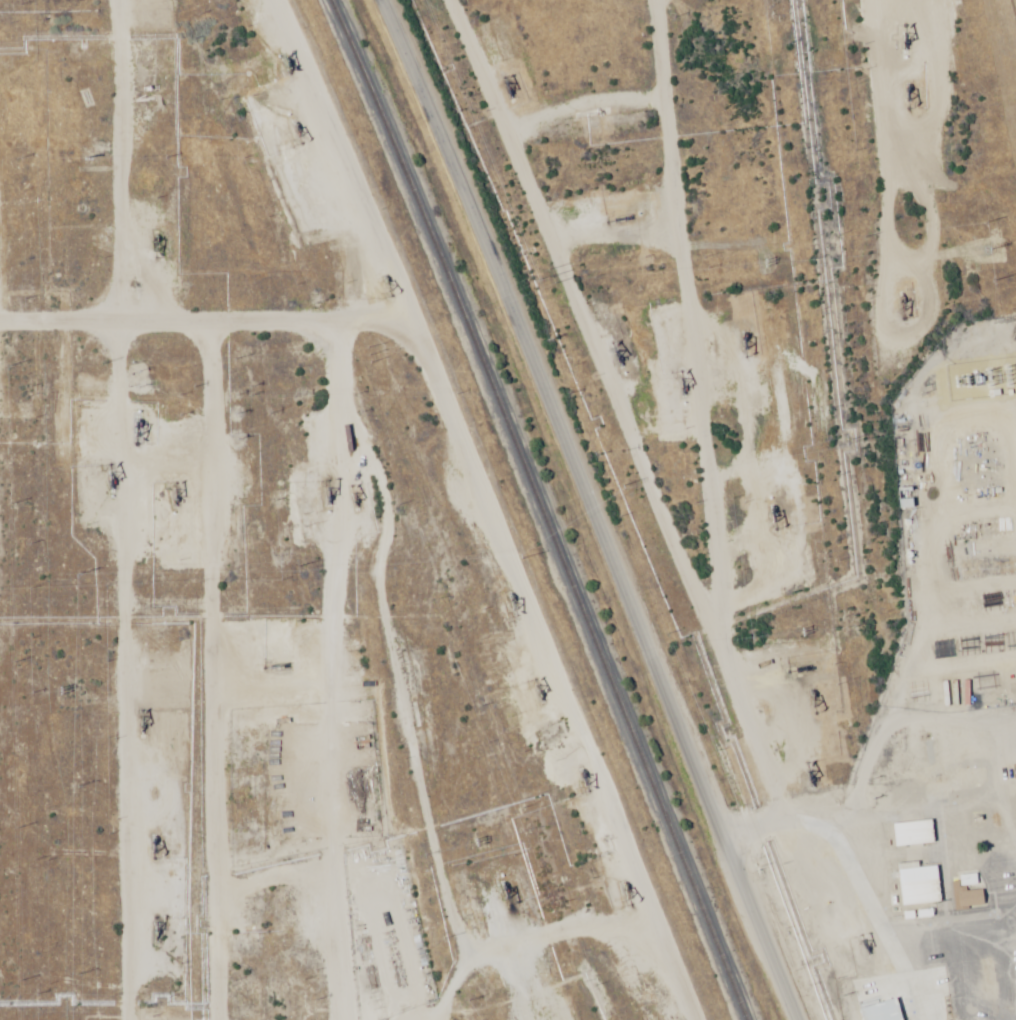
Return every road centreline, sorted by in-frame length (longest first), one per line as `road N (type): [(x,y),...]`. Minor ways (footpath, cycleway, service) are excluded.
road 1 (track): [(821,0),(870,366),(891,661),(907,677),(903,721),(865,788),(789,816),(755,629),(734,608),(702,466),(707,324),(646,0)]
road 2 (tertiary): [(377,0),(799,1019)]
road 3 (track): [(396,1019),(340,925),(319,830),(293,387),(272,345),(251,171),(235,161),(230,103),(214,87),(219,60),(188,0)]
road 4 (track): [(569,1019),(304,352),(272,345),(0,363)]
road 5 (track): [(80,0),(72,361),(87,1019)]
road 6 (track): [(183,356),(183,1019)]
road 7 (track): [(702,466),(655,435),(472,0)]
road 8 (track): [(1015,409),(965,366),(870,366)]

